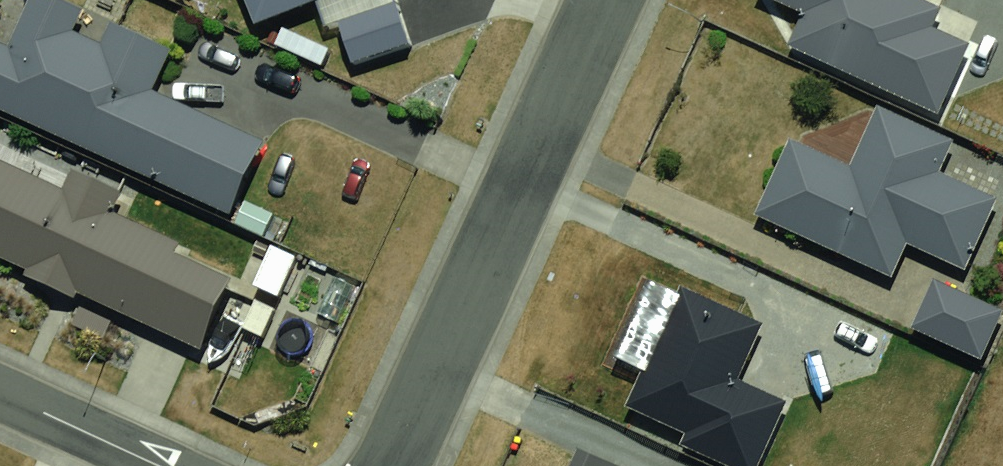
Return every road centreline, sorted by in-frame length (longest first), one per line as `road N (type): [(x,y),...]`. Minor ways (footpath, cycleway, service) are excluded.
road 1 (residential): [(391,465),(602,0)]
road 2 (residential): [(0,392),(161,465)]

